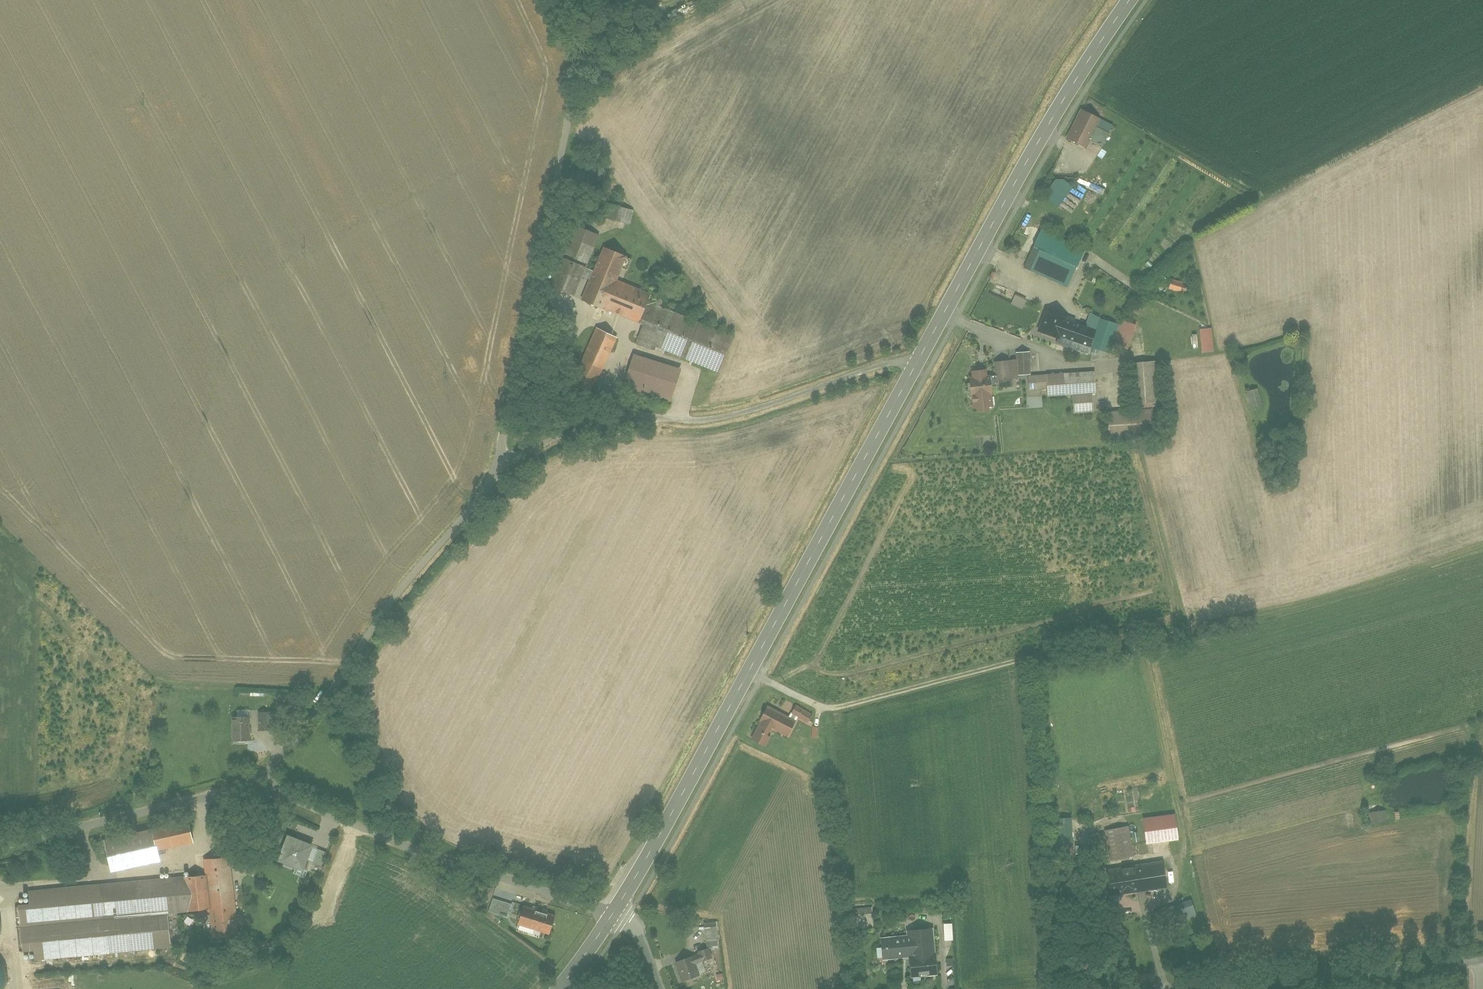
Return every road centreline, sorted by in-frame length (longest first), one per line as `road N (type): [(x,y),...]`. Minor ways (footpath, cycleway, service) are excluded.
road 1 (residential): [(263,779),(386,608),(505,465),(614,414),(713,418),(900,360),(916,367)]
road 2 (tertiary): [(916,367),(613,916)]
road 3 (tertiary): [(1130,0),(1044,132),(916,367)]
road 4 (residential): [(263,779),(272,791),(613,916)]
road 5 (residential): [(0,845),(263,779)]
road 6 (track): [(821,707),(1050,655)]
road 7 (unclassified): [(1482,961),(1289,980)]

